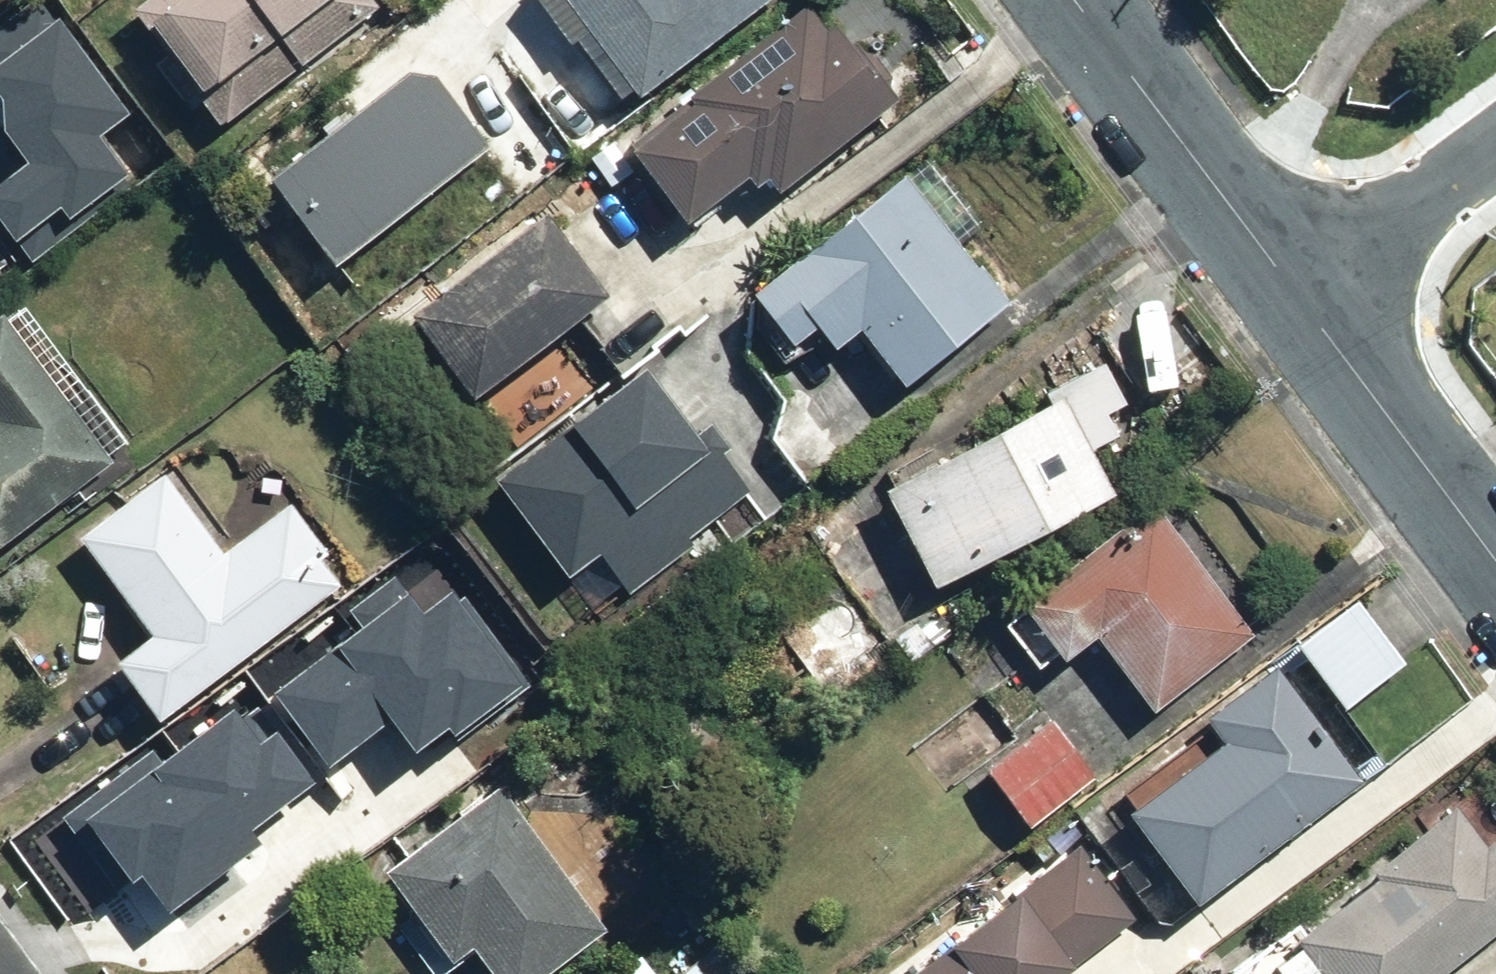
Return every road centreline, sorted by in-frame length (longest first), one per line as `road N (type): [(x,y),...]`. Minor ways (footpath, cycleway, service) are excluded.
road 1 (residential): [(1089,0),(1305,287)]
road 2 (residential): [(1305,287),(1495,544)]
road 3 (residential): [(1305,287),(1495,148)]

